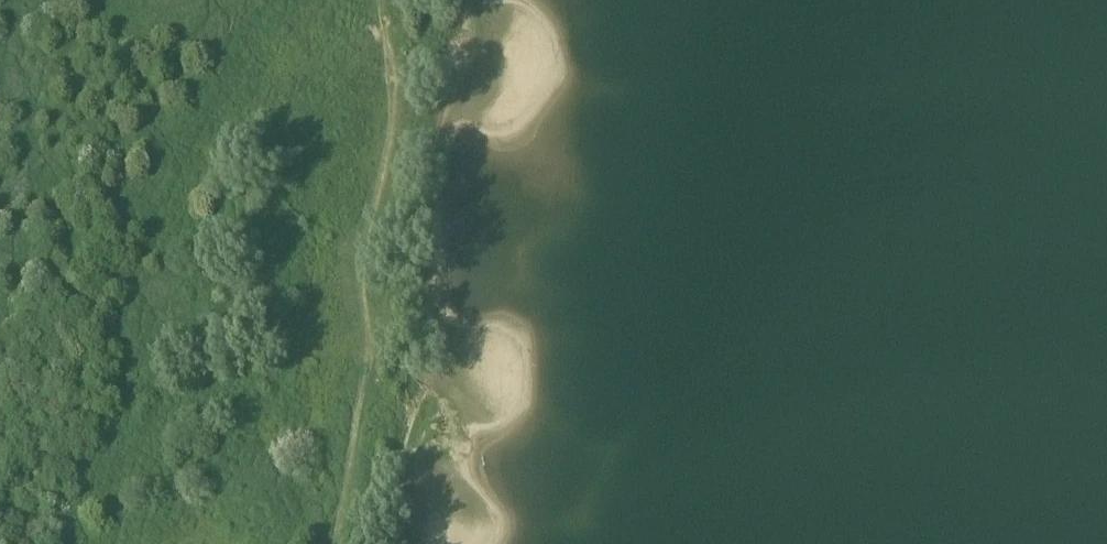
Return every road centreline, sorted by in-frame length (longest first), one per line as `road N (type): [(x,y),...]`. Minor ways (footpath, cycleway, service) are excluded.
road 1 (track): [(325,543),(391,0)]

